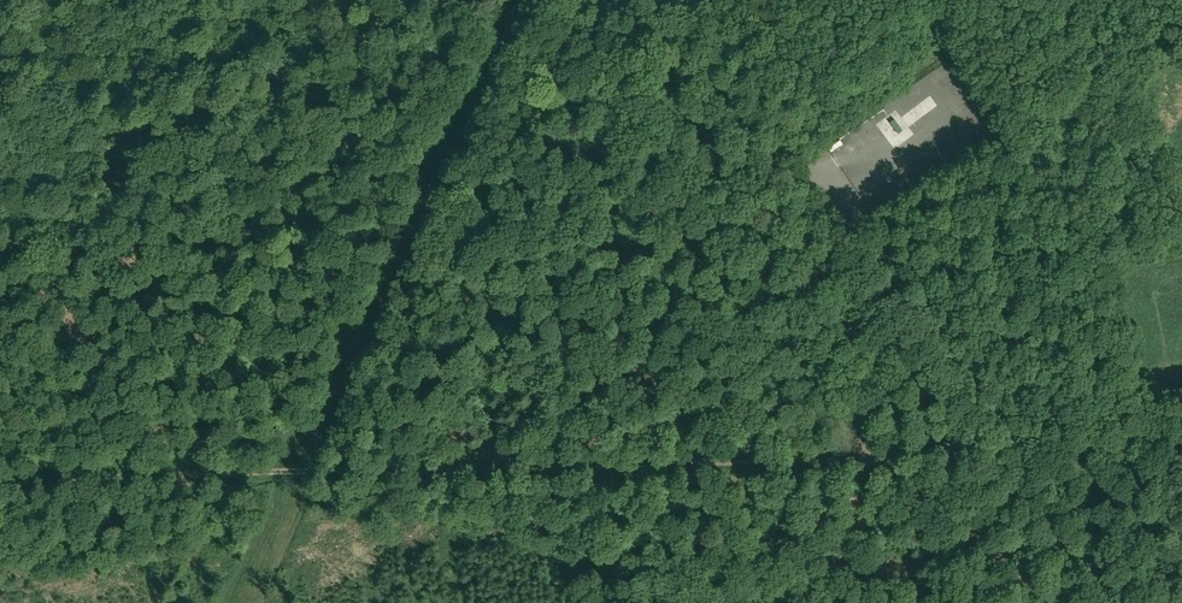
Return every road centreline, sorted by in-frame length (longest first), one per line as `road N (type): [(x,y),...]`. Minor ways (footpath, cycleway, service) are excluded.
road 1 (track): [(0,472),(307,462),(838,460)]
road 2 (track): [(798,169),(883,308),(934,428)]

